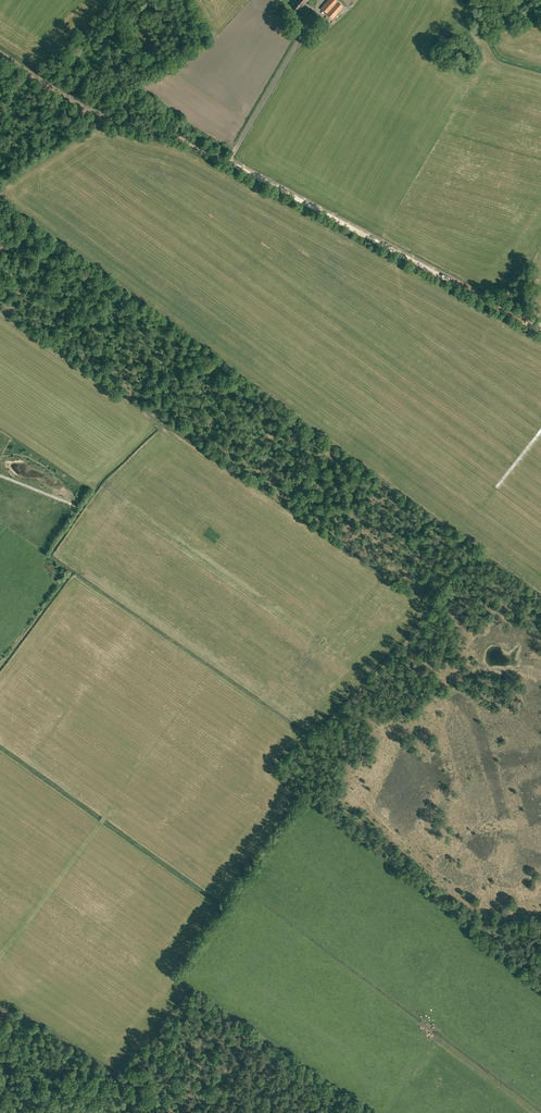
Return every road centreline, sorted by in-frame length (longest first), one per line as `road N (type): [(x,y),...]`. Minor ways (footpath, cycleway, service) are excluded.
road 1 (unclassified): [(540,330),(189,141),(90,113),(0,57)]

